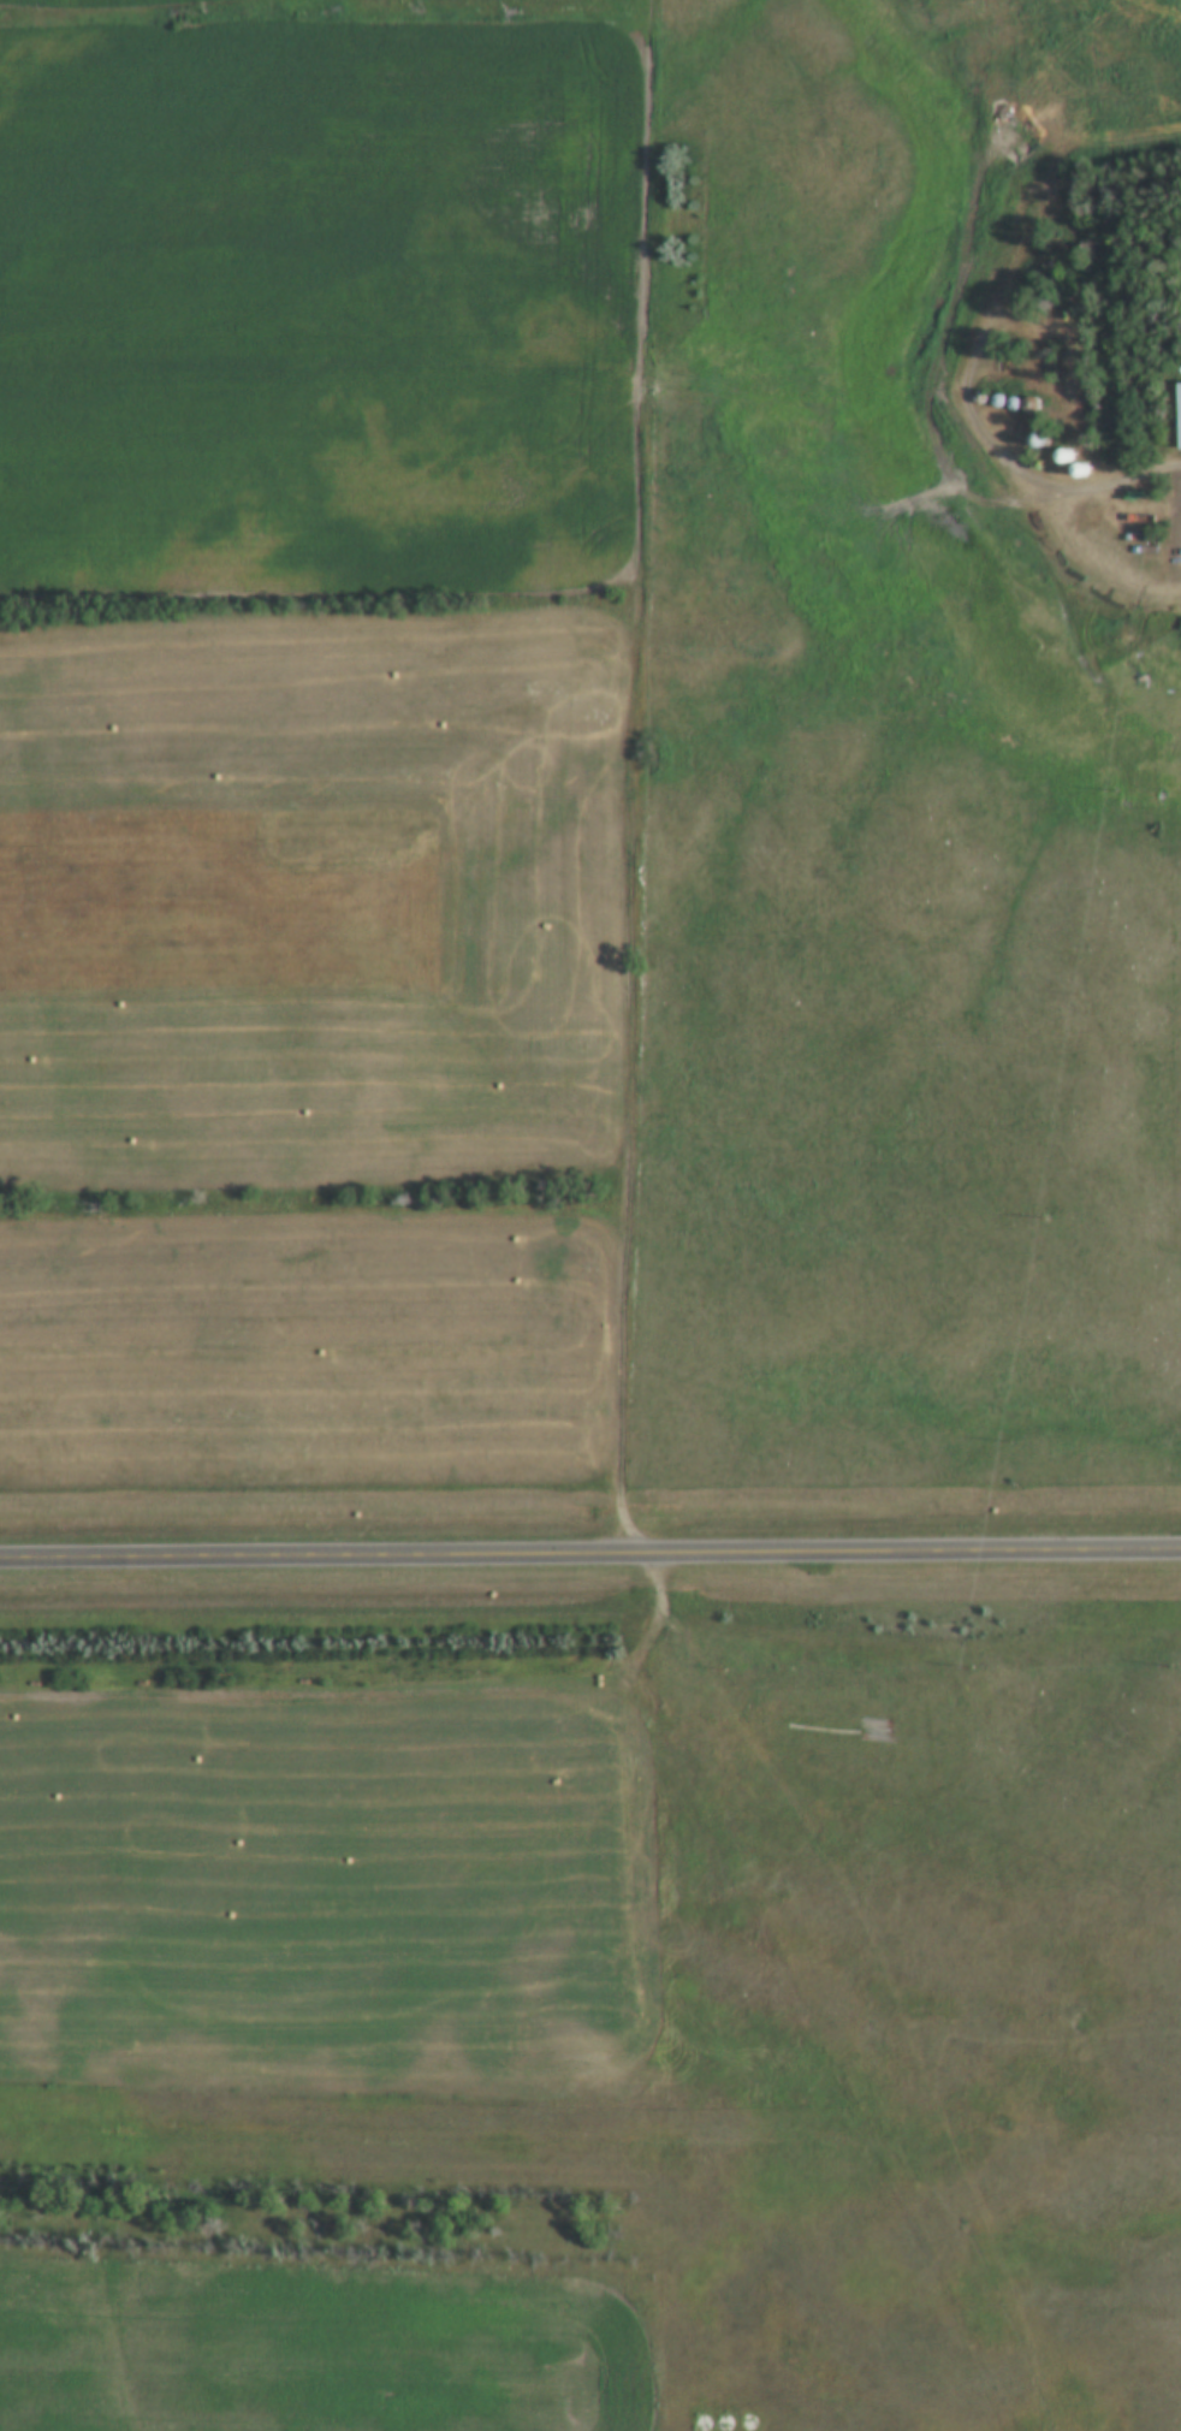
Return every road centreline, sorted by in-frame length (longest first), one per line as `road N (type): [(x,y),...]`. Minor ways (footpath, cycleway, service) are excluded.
road 1 (track): [(631,1548),(623,1499),(628,1194),(656,0)]
road 2 (tertiary): [(0,1554),(1180,1543)]

